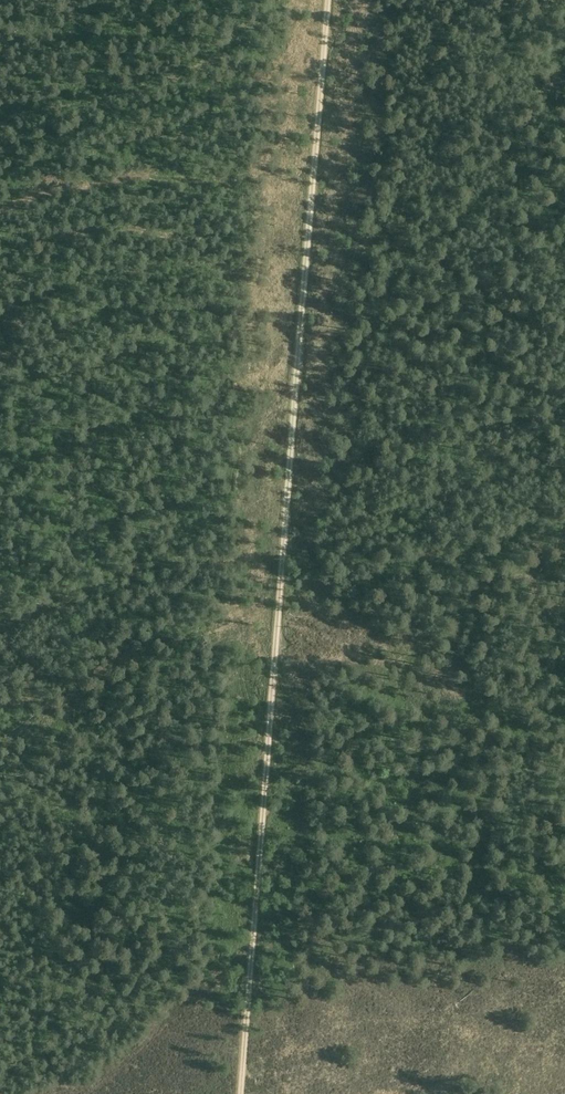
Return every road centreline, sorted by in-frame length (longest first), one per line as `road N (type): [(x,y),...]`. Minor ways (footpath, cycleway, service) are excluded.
road 1 (track): [(238,1093),(326,0)]

